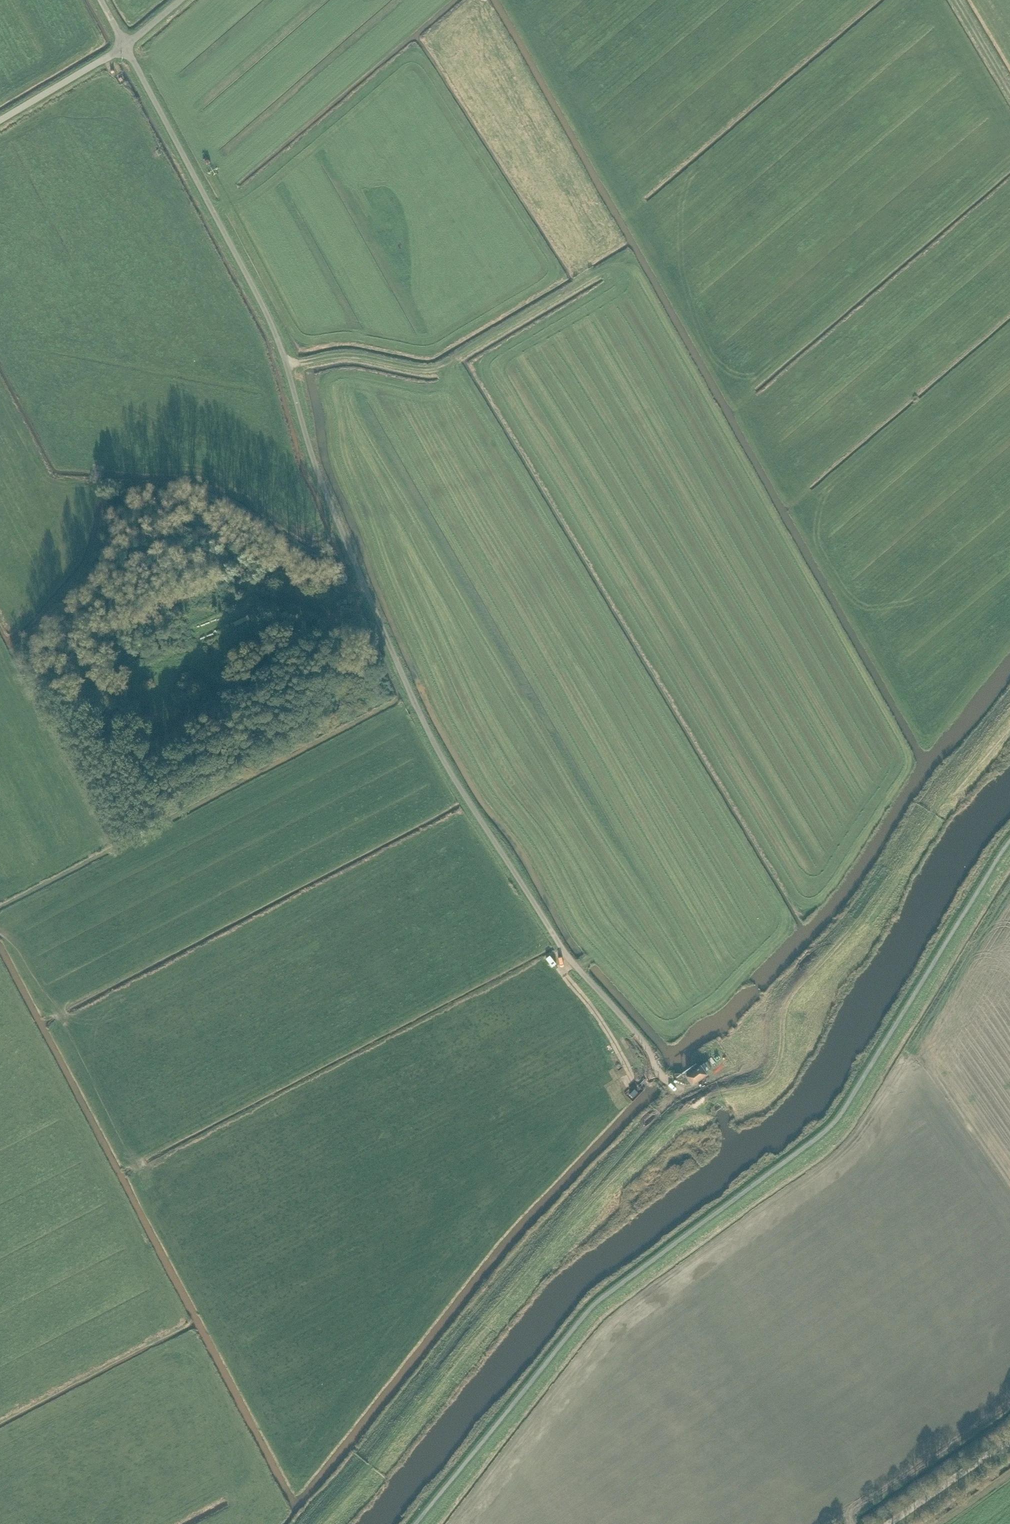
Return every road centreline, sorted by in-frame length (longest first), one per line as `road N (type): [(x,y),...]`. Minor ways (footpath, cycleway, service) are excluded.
road 1 (unclassified): [(662,1078),(641,1039),(563,949),(430,736),(315,466),(269,319),(126,47)]
road 2 (track): [(599,272),(441,366),(351,356),(286,365)]
road 3 (track): [(562,1240),(564,1223),(676,1091)]
road 4 (unclassified): [(889,1523),(1009,1439)]
road 5 (unclassified): [(0,121),(126,47)]

